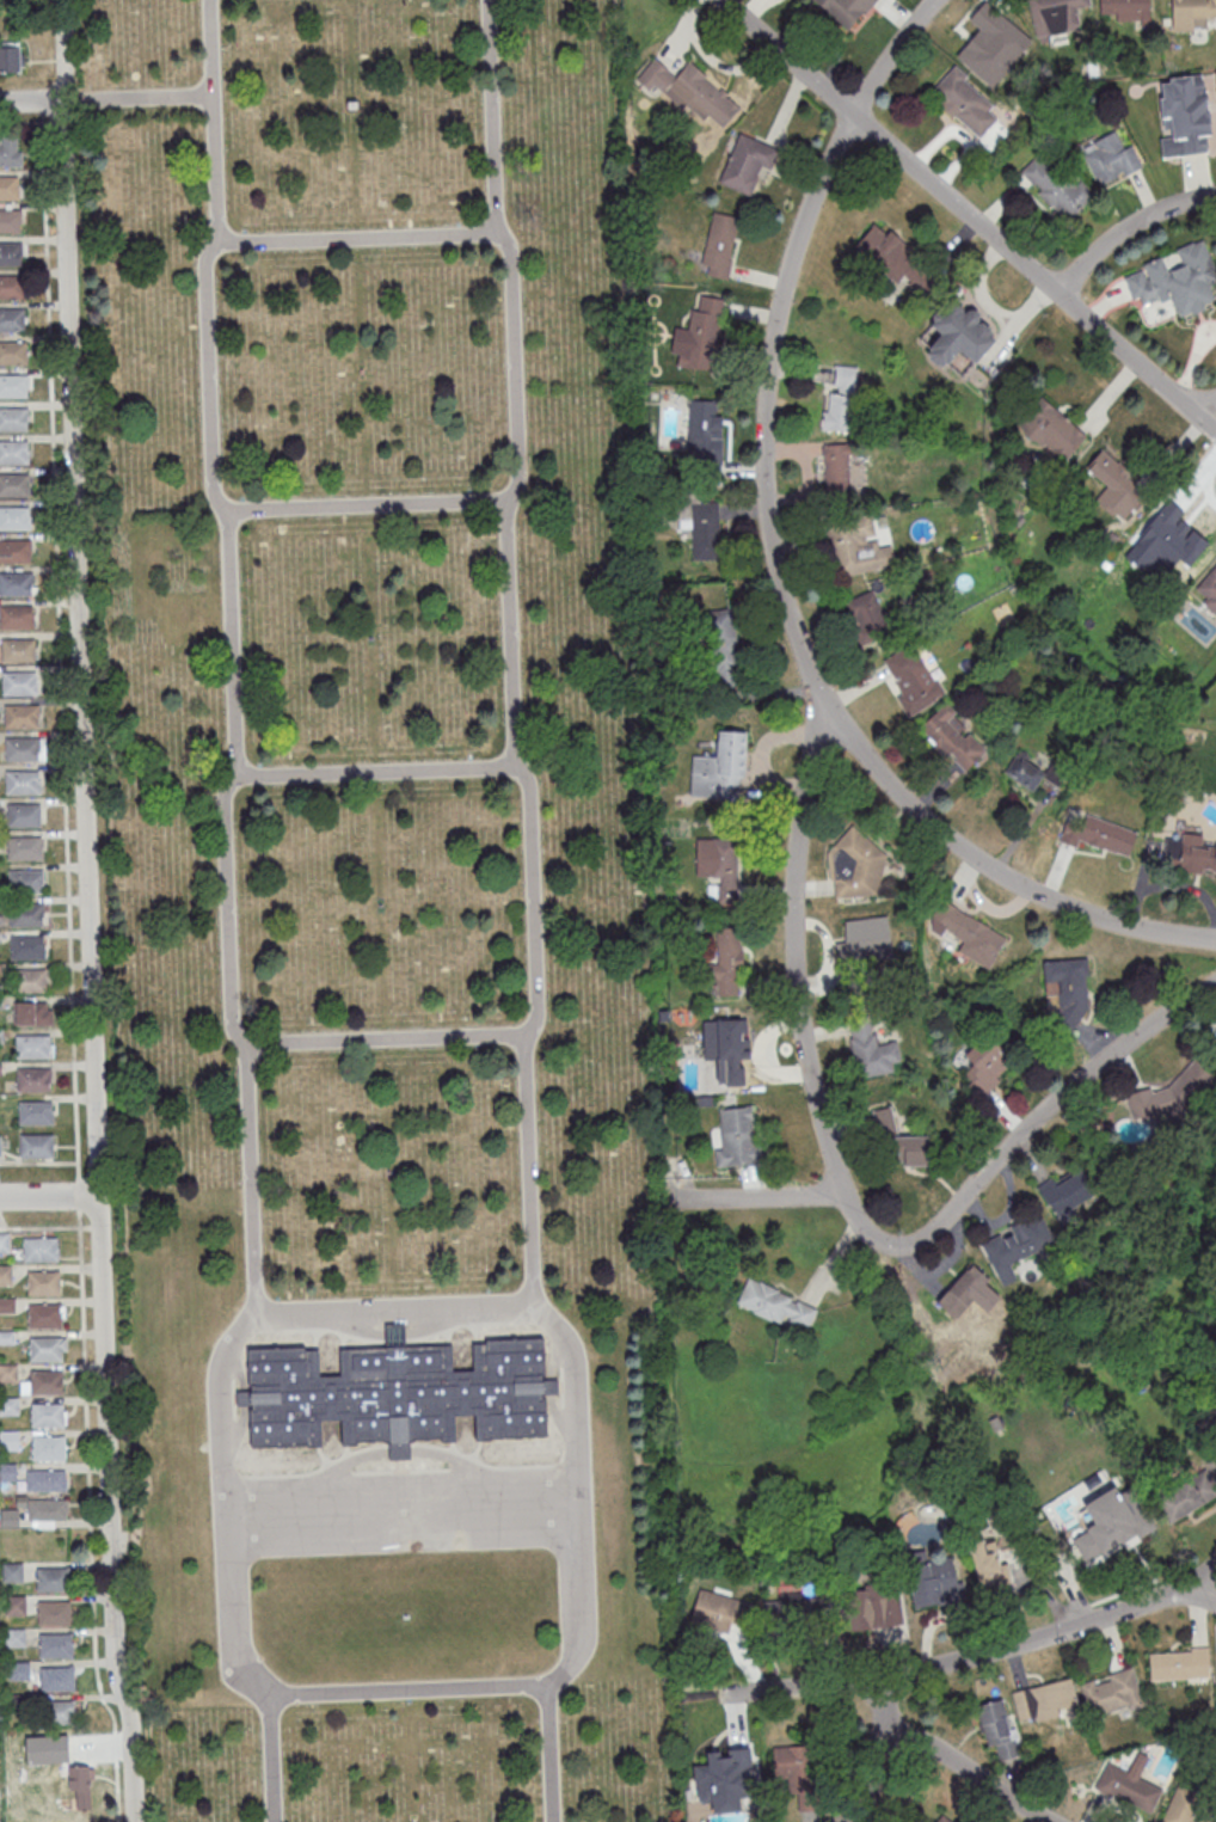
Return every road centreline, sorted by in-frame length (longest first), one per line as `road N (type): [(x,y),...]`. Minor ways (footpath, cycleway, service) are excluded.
road 1 (residential): [(132,1821),(129,1729),(112,1660),(59,0)]
road 2 (residential): [(1215,940),(1083,914),(1019,887),(953,843),(850,738),(806,667),(781,596),(762,468),(781,289),(852,115),(933,0)]
road 3 (residential): [(1215,434),(721,0)]
road 4 (residential): [(843,1196),(807,1073),(792,967),(793,853),(813,728),(806,667)]
road 5 (residential): [(1215,1563),(1161,1597),(958,1662),(716,1695)]
road 6 (residential): [(1215,982),(1074,1084),(920,1241),(874,1241),(843,1196)]
road 7 (residential): [(1052,1821),(928,1746),(879,1732)]
road 8 (residential): [(1055,293),(1119,231),(1215,196)]
road 9 (residential): [(843,1196),(680,1198)]

